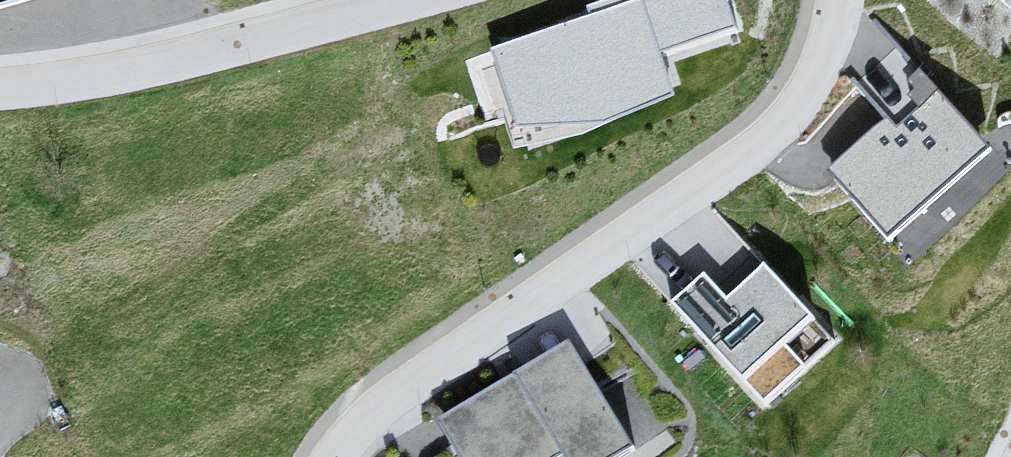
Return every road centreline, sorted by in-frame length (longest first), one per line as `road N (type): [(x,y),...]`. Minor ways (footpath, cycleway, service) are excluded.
road 1 (residential): [(333,456),(411,377),(754,149),(811,92),(842,0)]
road 2 (residential): [(428,0),(105,82),(0,91)]

